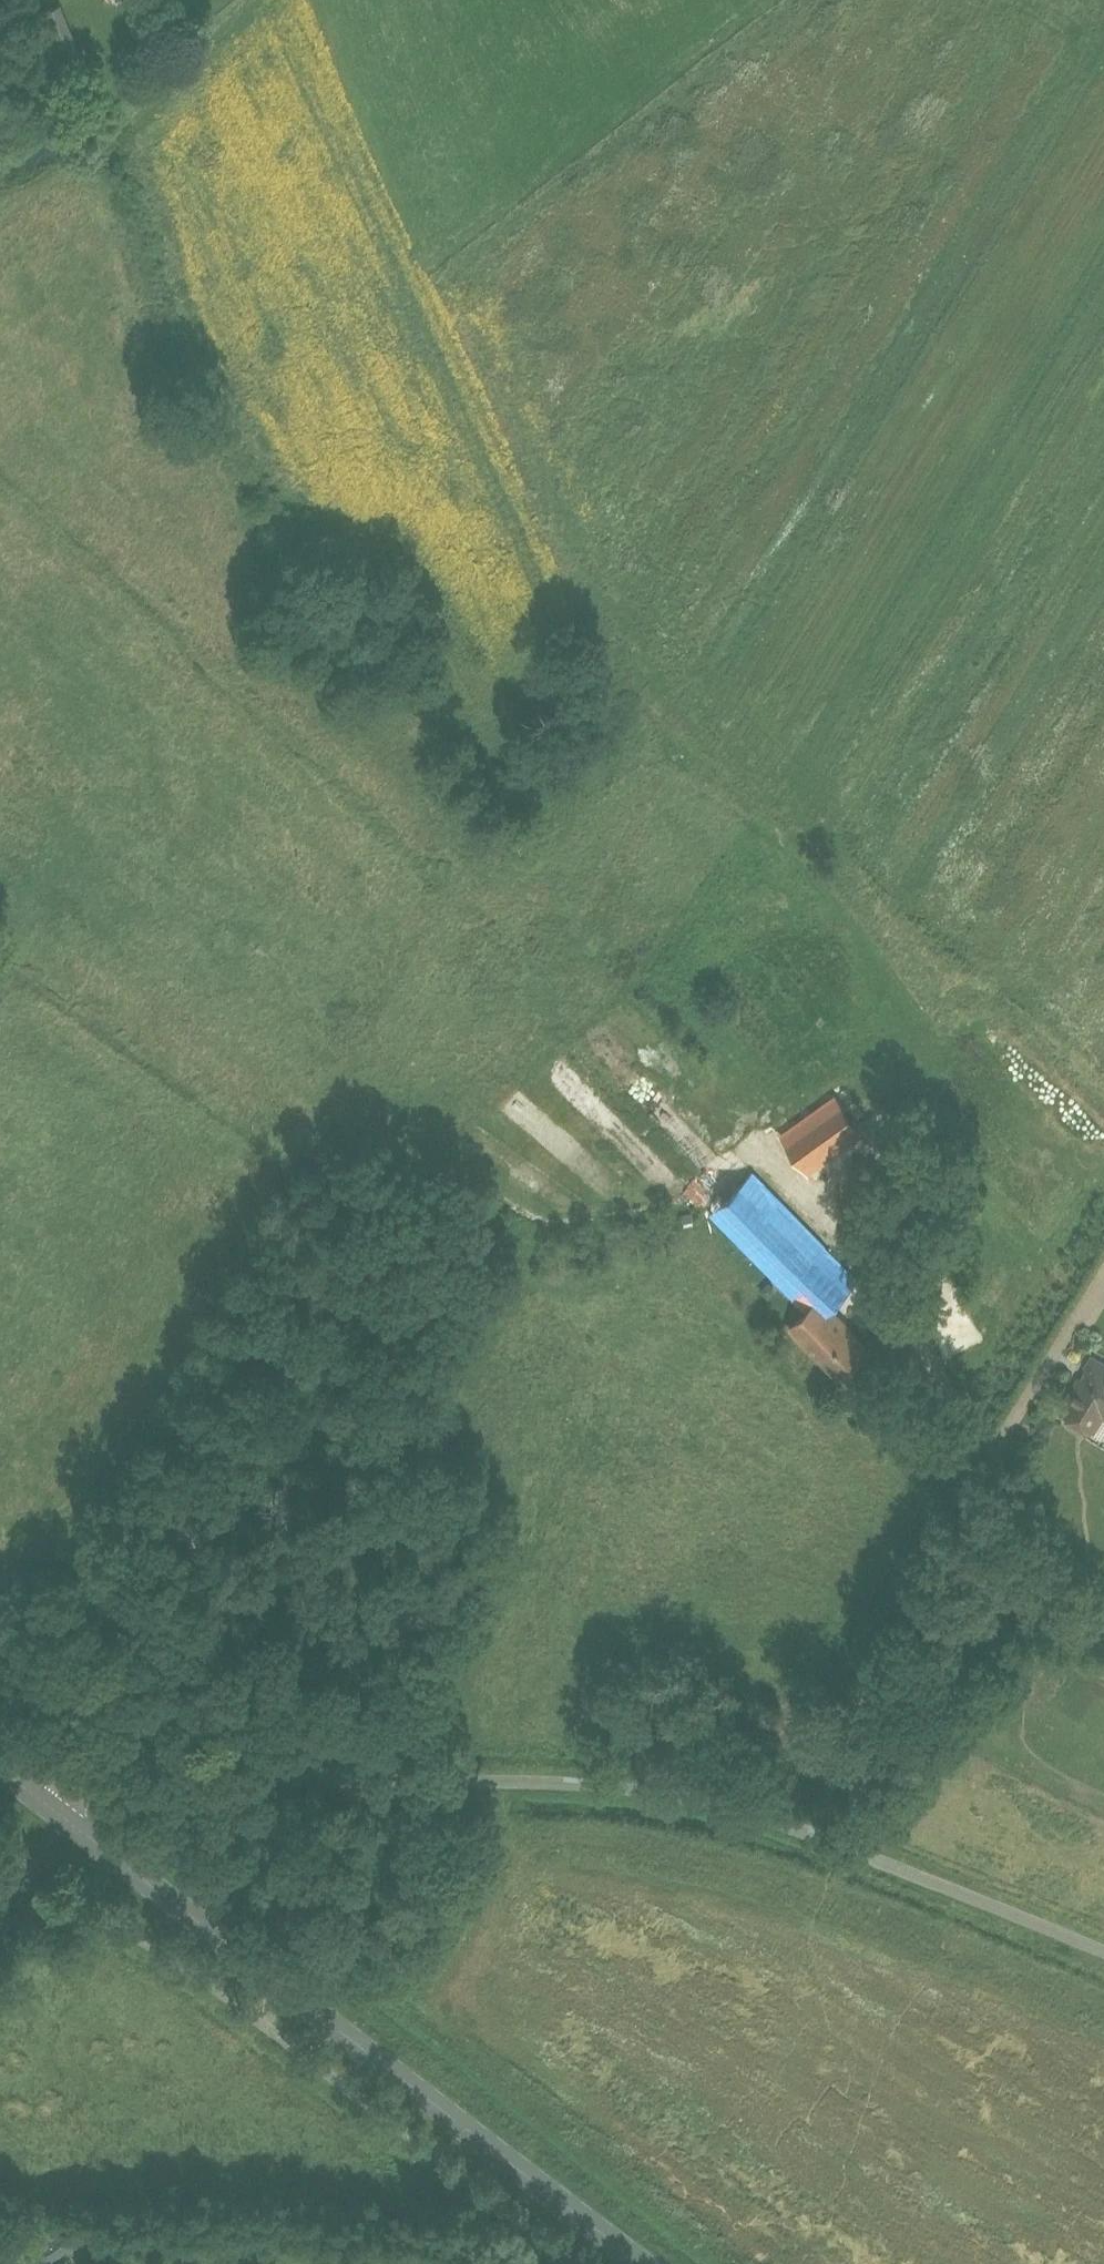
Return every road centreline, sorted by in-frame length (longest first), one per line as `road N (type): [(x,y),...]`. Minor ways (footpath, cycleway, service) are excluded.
road 1 (unclassified): [(1103,1955),(771,1821),(631,1789),(100,1783),(75,1792),(55,1812)]
road 2 (secondary): [(649,2263),(55,1812)]

